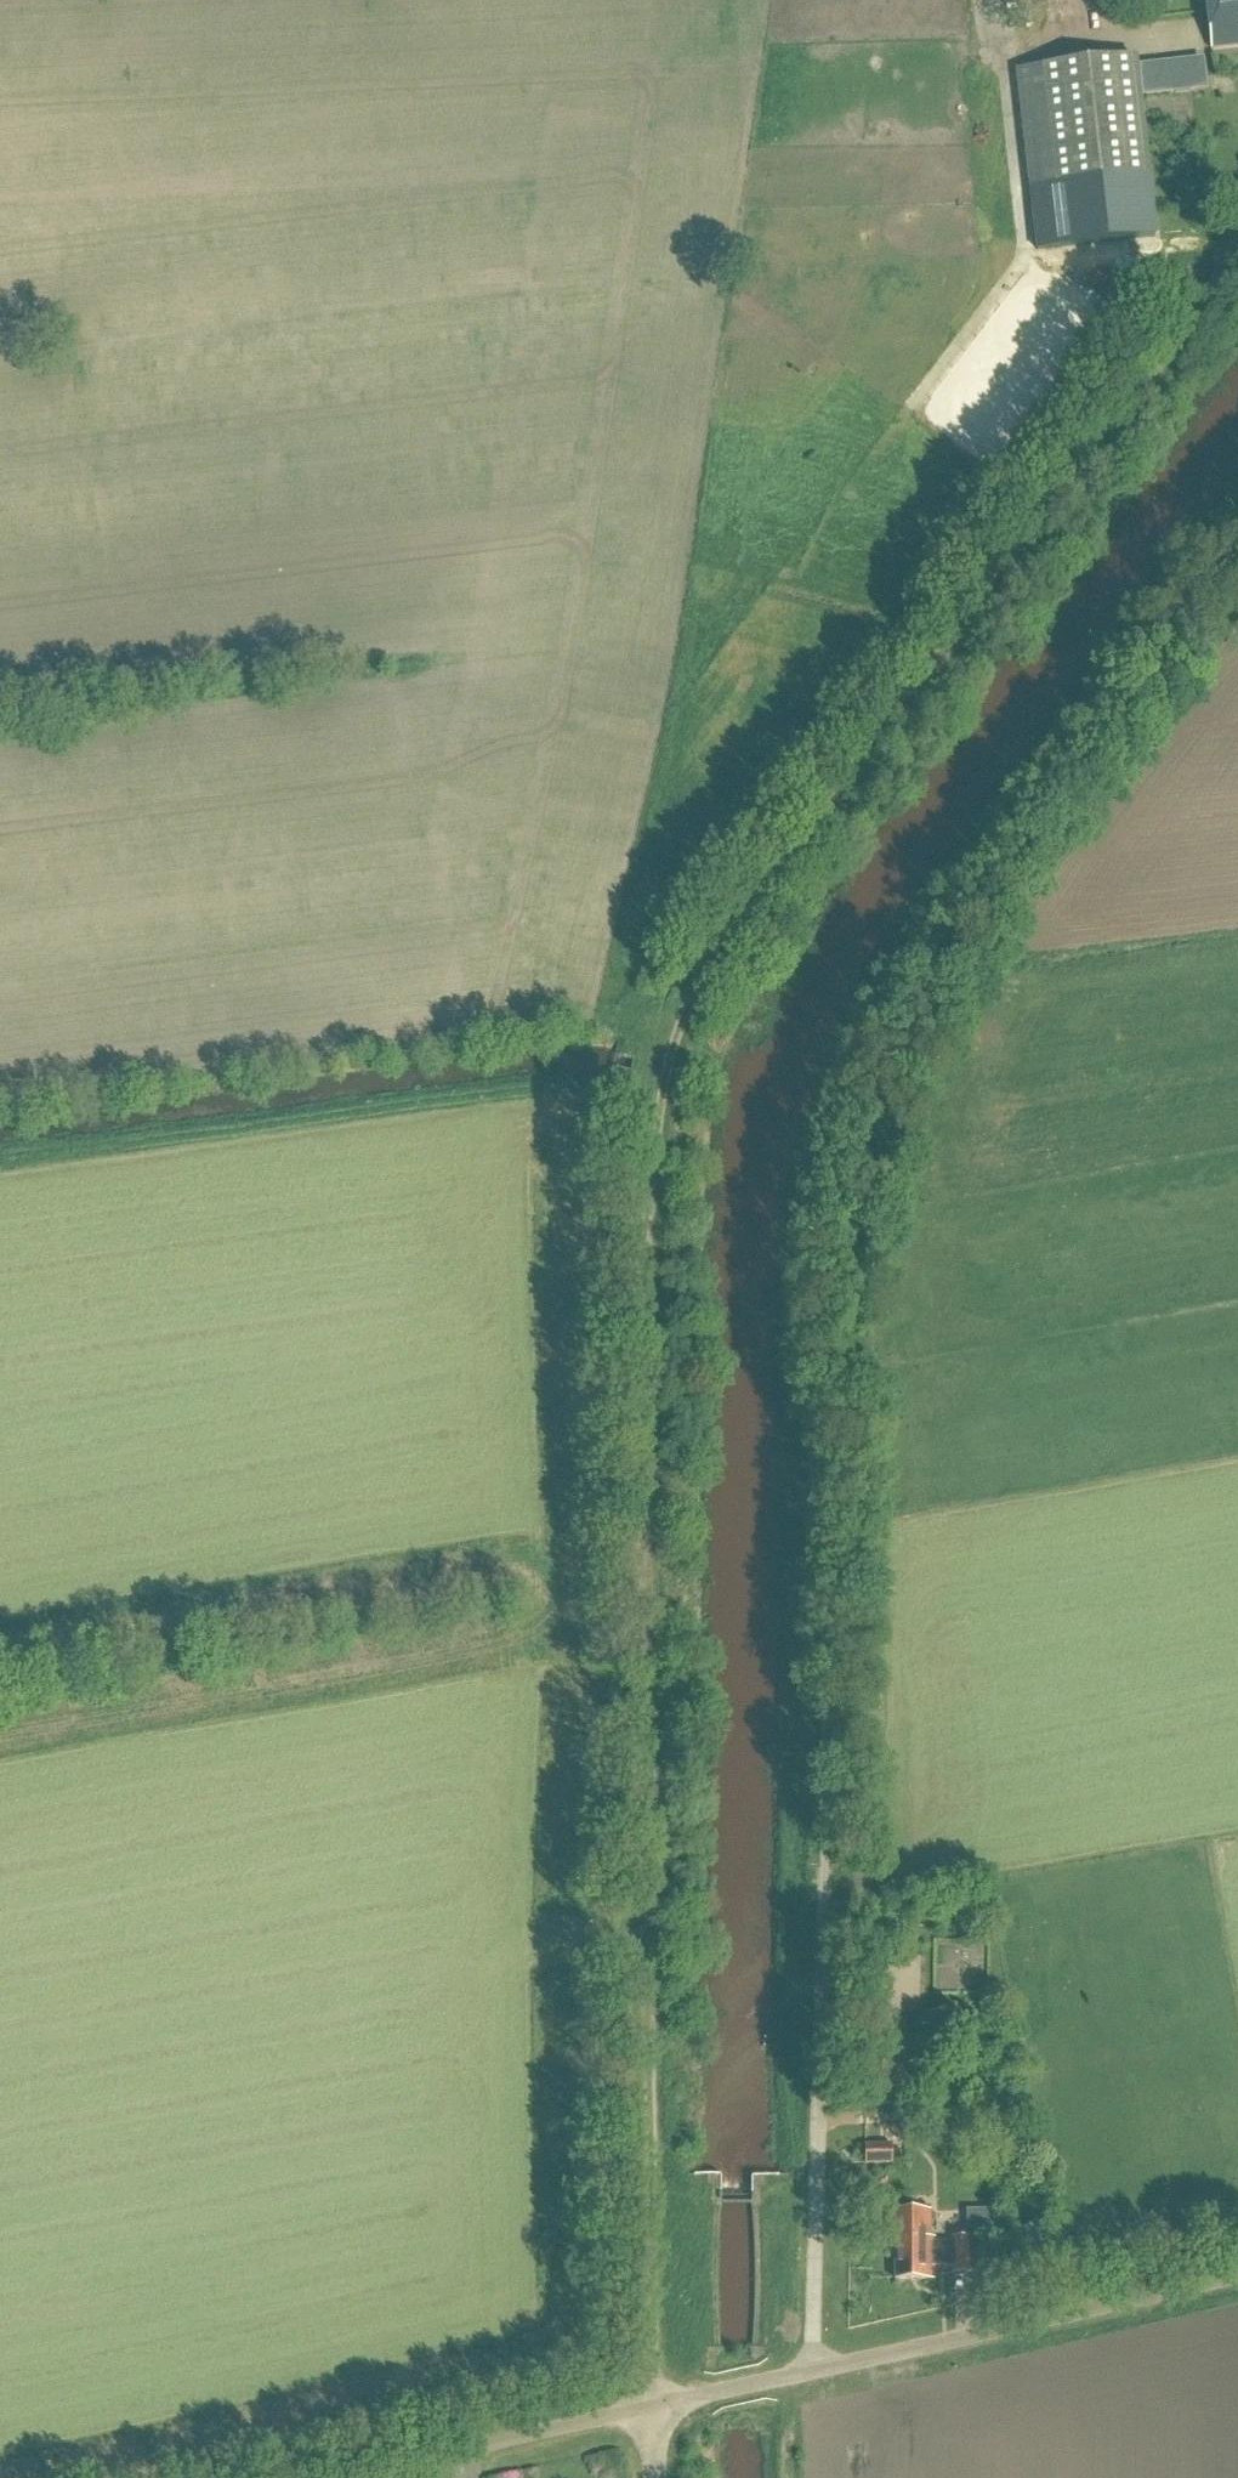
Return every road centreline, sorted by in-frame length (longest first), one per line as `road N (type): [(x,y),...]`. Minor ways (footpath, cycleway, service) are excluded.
road 1 (track): [(1237,243),(729,934),(685,1008),(664,1084),(641,1233),(655,2405)]
road 2 (tertiary): [(655,2405),(1237,2275)]
road 3 (tertiary): [(321,2477),(655,2405)]

